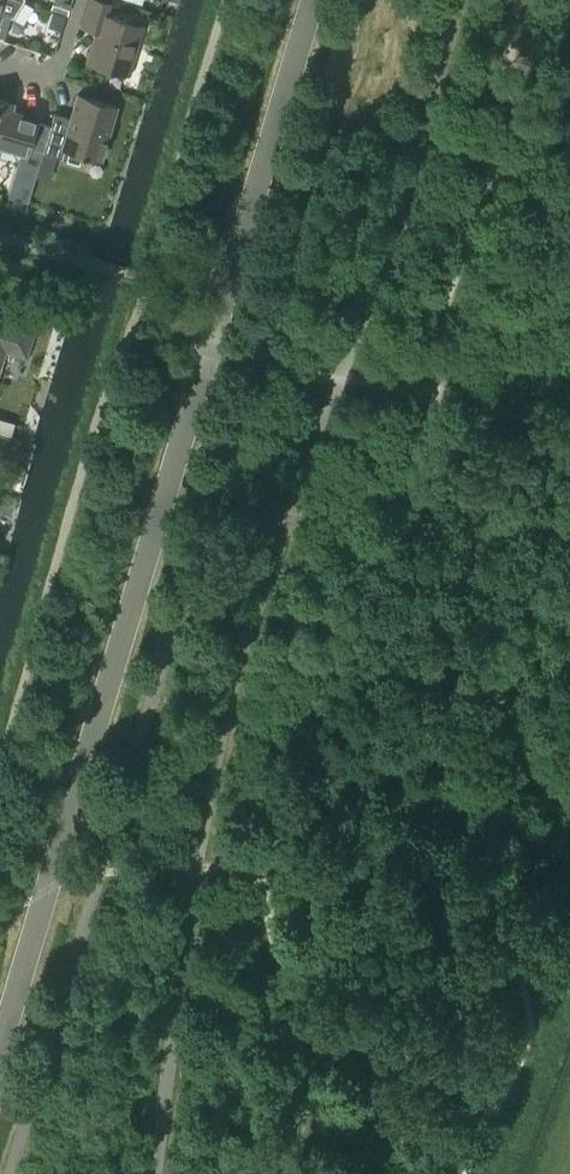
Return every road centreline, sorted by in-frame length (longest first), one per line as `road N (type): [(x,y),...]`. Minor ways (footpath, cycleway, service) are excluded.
road 1 (unclassified): [(0,1042),(313,0)]
road 2 (residential): [(0,68),(30,77),(48,72),(61,60),(80,0)]

